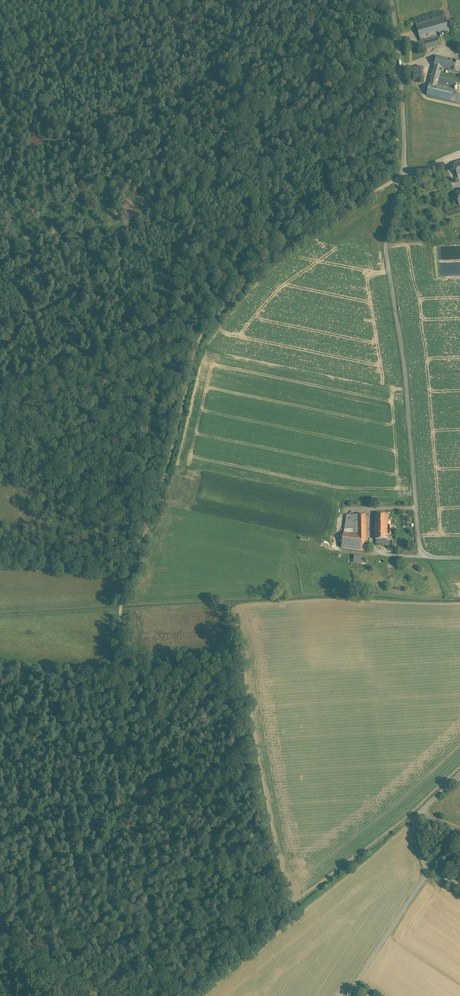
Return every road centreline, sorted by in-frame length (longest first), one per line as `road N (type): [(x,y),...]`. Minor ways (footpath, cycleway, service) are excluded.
road 1 (track): [(402,178),(386,244),(425,555)]
road 2 (track): [(0,235),(220,179)]
road 3 (track): [(417,508),(349,511),(337,545),(364,555),(425,555)]
road 4 (track): [(390,0),(402,178)]
road 5 (track): [(426,873),(345,995)]

